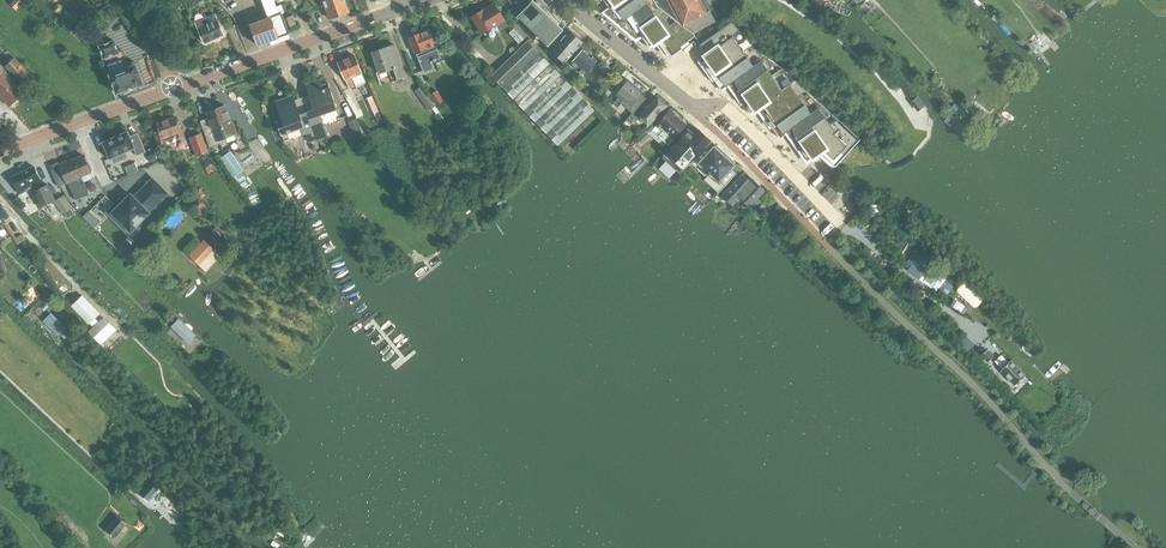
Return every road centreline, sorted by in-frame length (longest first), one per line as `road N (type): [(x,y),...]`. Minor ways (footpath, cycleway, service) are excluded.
road 1 (residential): [(839,217),(728,109),(688,106),(574,0)]
road 2 (tertiary): [(173,88),(403,6)]
road 3 (tertiary): [(0,152),(173,88)]

